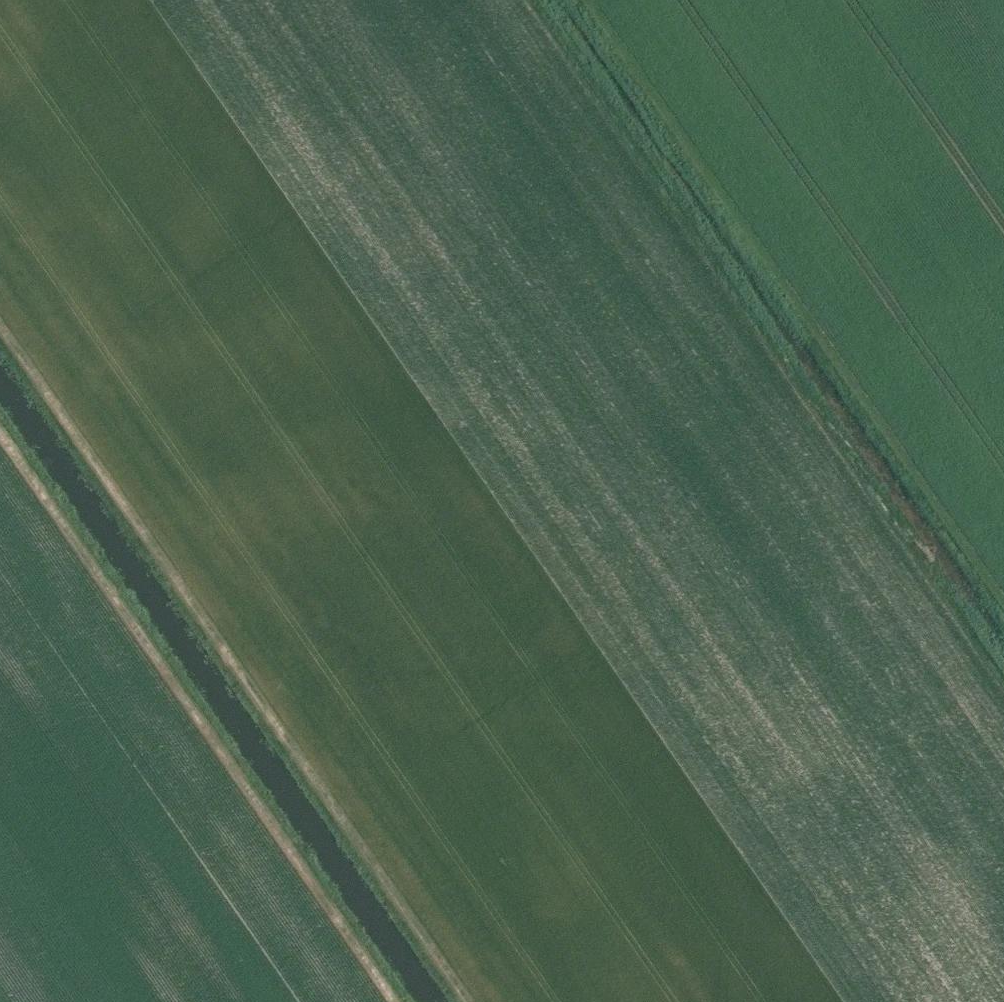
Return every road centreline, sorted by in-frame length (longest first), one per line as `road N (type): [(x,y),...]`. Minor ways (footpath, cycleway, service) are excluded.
road 1 (track): [(0,412),(410,1001)]

